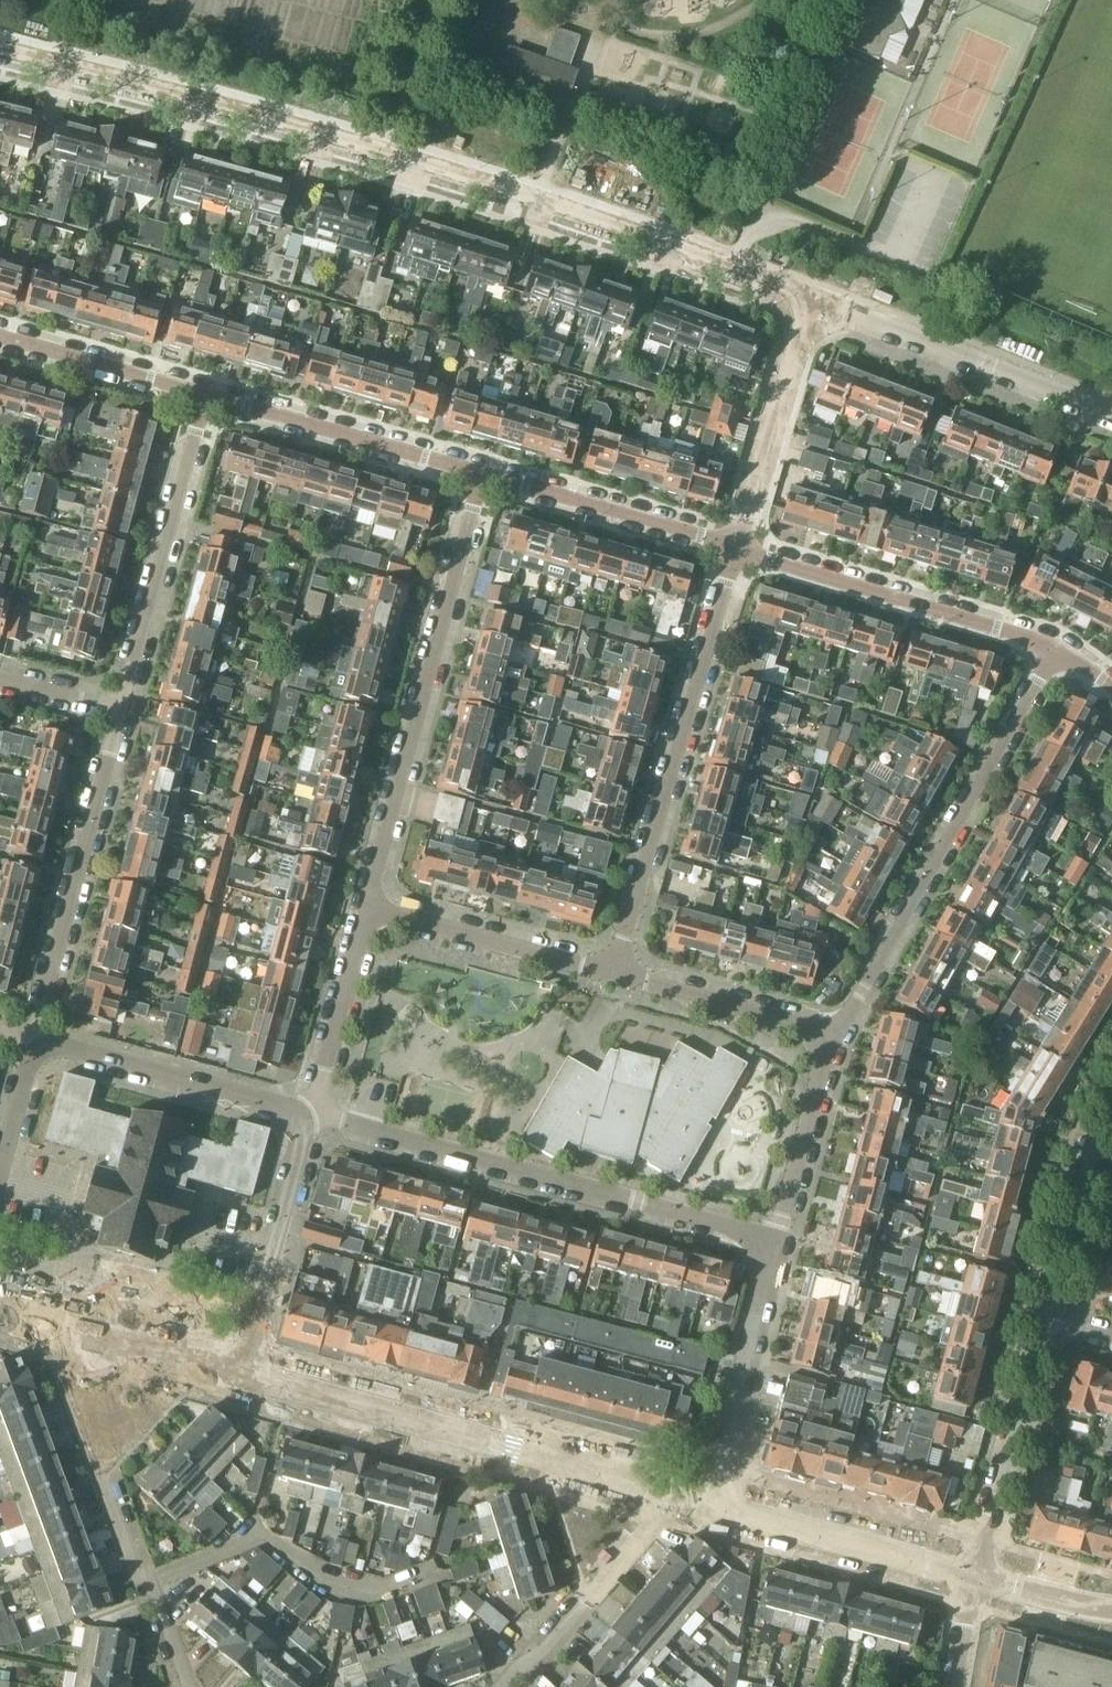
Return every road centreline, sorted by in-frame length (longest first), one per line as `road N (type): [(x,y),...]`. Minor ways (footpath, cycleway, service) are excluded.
road 1 (residential): [(809,296),(517,192),(0,43)]
road 2 (residential): [(777,1245),(311,1111)]
road 3 (residential): [(365,907),(484,472)]
road 4 (residential): [(614,975),(734,546)]
road 5 (residential): [(839,1033),(1055,649)]
road 6 (tertiary): [(638,1483),(240,1371)]
road 7 (residential): [(184,1686),(96,1452),(118,1342)]
road 8 (residential): [(35,1041),(119,710)]
road 9 (residential): [(1055,649),(734,546)]
road 10 (residential): [(119,710),(205,393)]
road 11 (residential): [(1111,412),(809,296)]
road 12 (residential): [(484,472),(205,393)]
road 13 (residential): [(311,1111),(35,1041)]
road 14 (residential): [(240,1371),(311,1111)]
road 15 (residential): [(971,1571),(1043,1312)]
road 16 (tertiary): [(971,1571),(715,1502)]
road 17 (residential): [(715,1502),(777,1245)]
road 18 (residential): [(734,546),(809,296)]
road 19 (residential): [(734,546),(484,472)]
road 20 (residential): [(614,975),(365,907)]
road 21 (residential): [(506,1686),(590,1603),(628,1528),(638,1483)]
road 22 (residential): [(839,1033),(614,975)]
road 23 (residential): [(777,1245),(839,1033)]
road 24 (residential): [(1043,1312),(1086,1153),(1111,1111)]
road 25 (residential): [(205,393),(0,336)]
road 26 (residential): [(311,1111),(365,907)]
road 27 (tertiary): [(1111,1609),(971,1571)]
road 28 (residential): [(35,1041),(0,1174)]
road 29 (tertiary): [(240,1371),(118,1342)]
road 30 (residential): [(119,710),(0,679)]
road 31 (tertiary): [(118,1342),(0,1309)]

